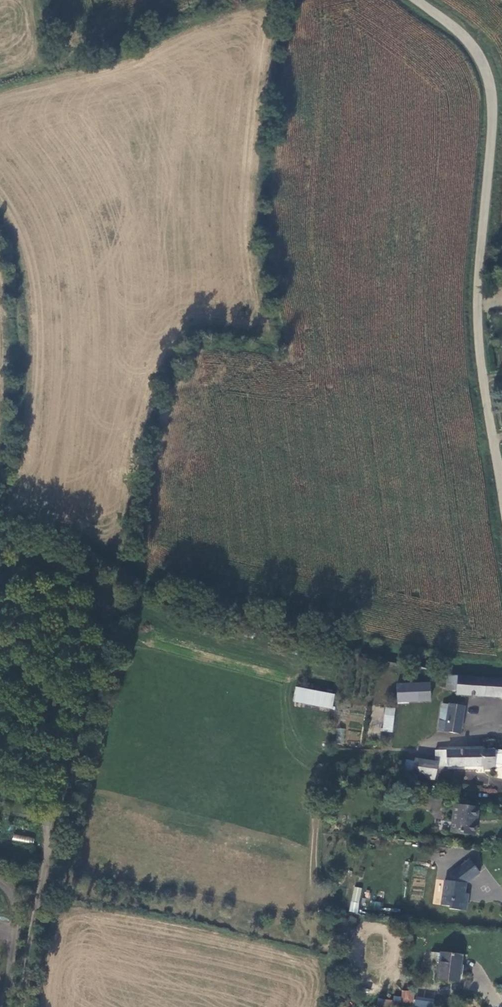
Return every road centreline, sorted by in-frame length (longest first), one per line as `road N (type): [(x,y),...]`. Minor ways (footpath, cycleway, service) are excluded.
road 1 (track): [(0,520),(114,559),(159,595),(501,668)]
road 2 (unclassified): [(419,0),(477,52),(490,85),(477,318),(501,492)]
road 3 (residential): [(2,1006),(15,914),(0,886)]

